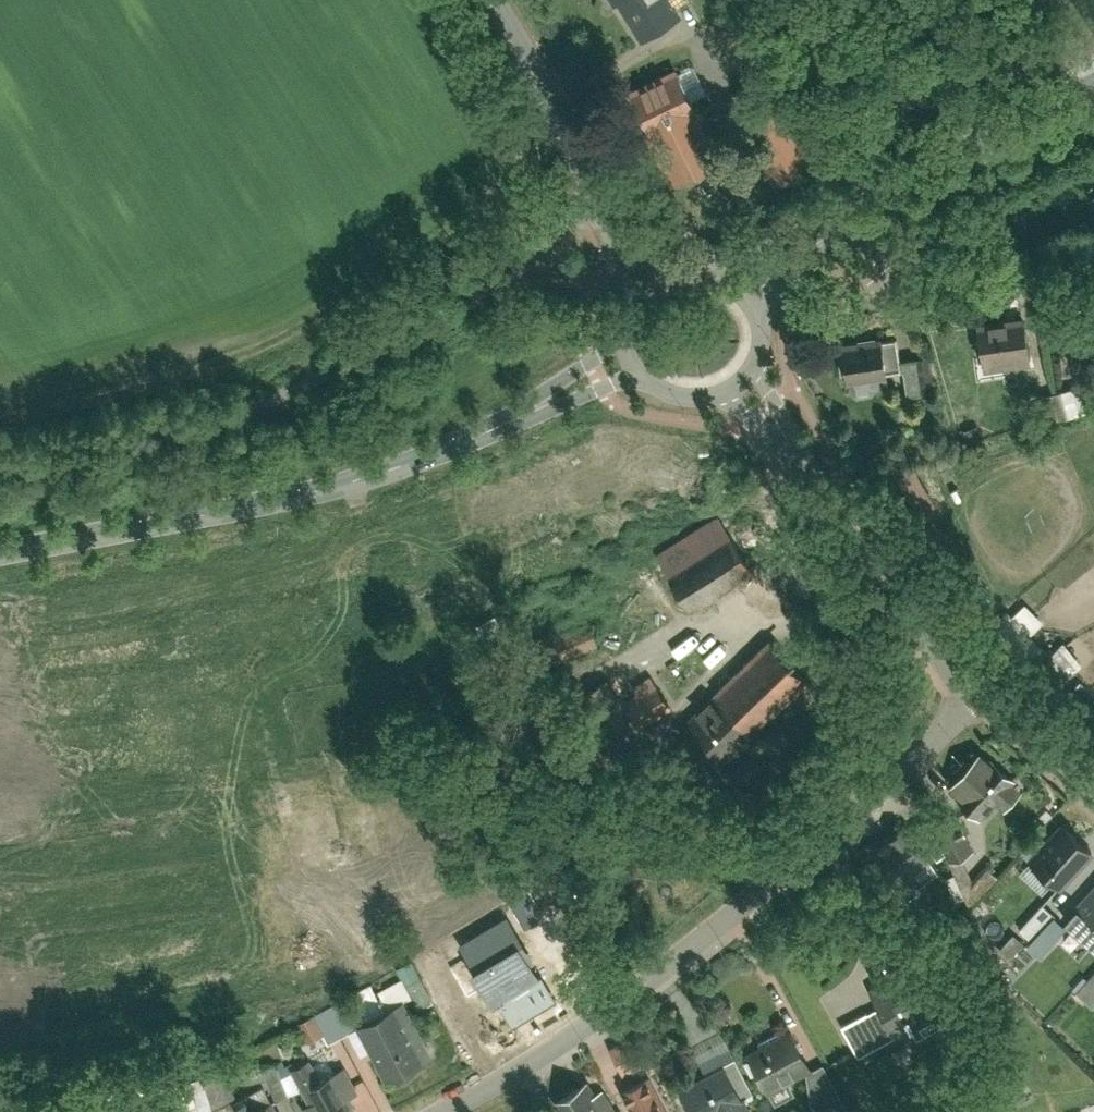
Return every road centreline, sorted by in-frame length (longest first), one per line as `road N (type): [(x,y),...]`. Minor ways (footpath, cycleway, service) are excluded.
road 1 (residential): [(455,1111),(612,1022),(802,878),(987,696)]
road 2 (tertiary): [(0,552),(302,495),(398,467),(517,417),(630,351)]
road 3 (track): [(0,456),(328,376),(465,309),(606,205)]
road 4 (residential): [(987,696),(741,381)]
road 5 (unclassified): [(507,0),(647,281)]
road 6 (tertiary): [(832,239),(1093,96)]
road 7 (residential): [(832,239),(849,268),(892,308),(1093,273)]
road 8 (residential): [(1093,789),(987,696)]
road 9 (tertiary): [(630,351),(656,387),(677,396),(722,394),(741,381)]
road 10 (tertiary): [(753,291),(702,261),(647,281)]

